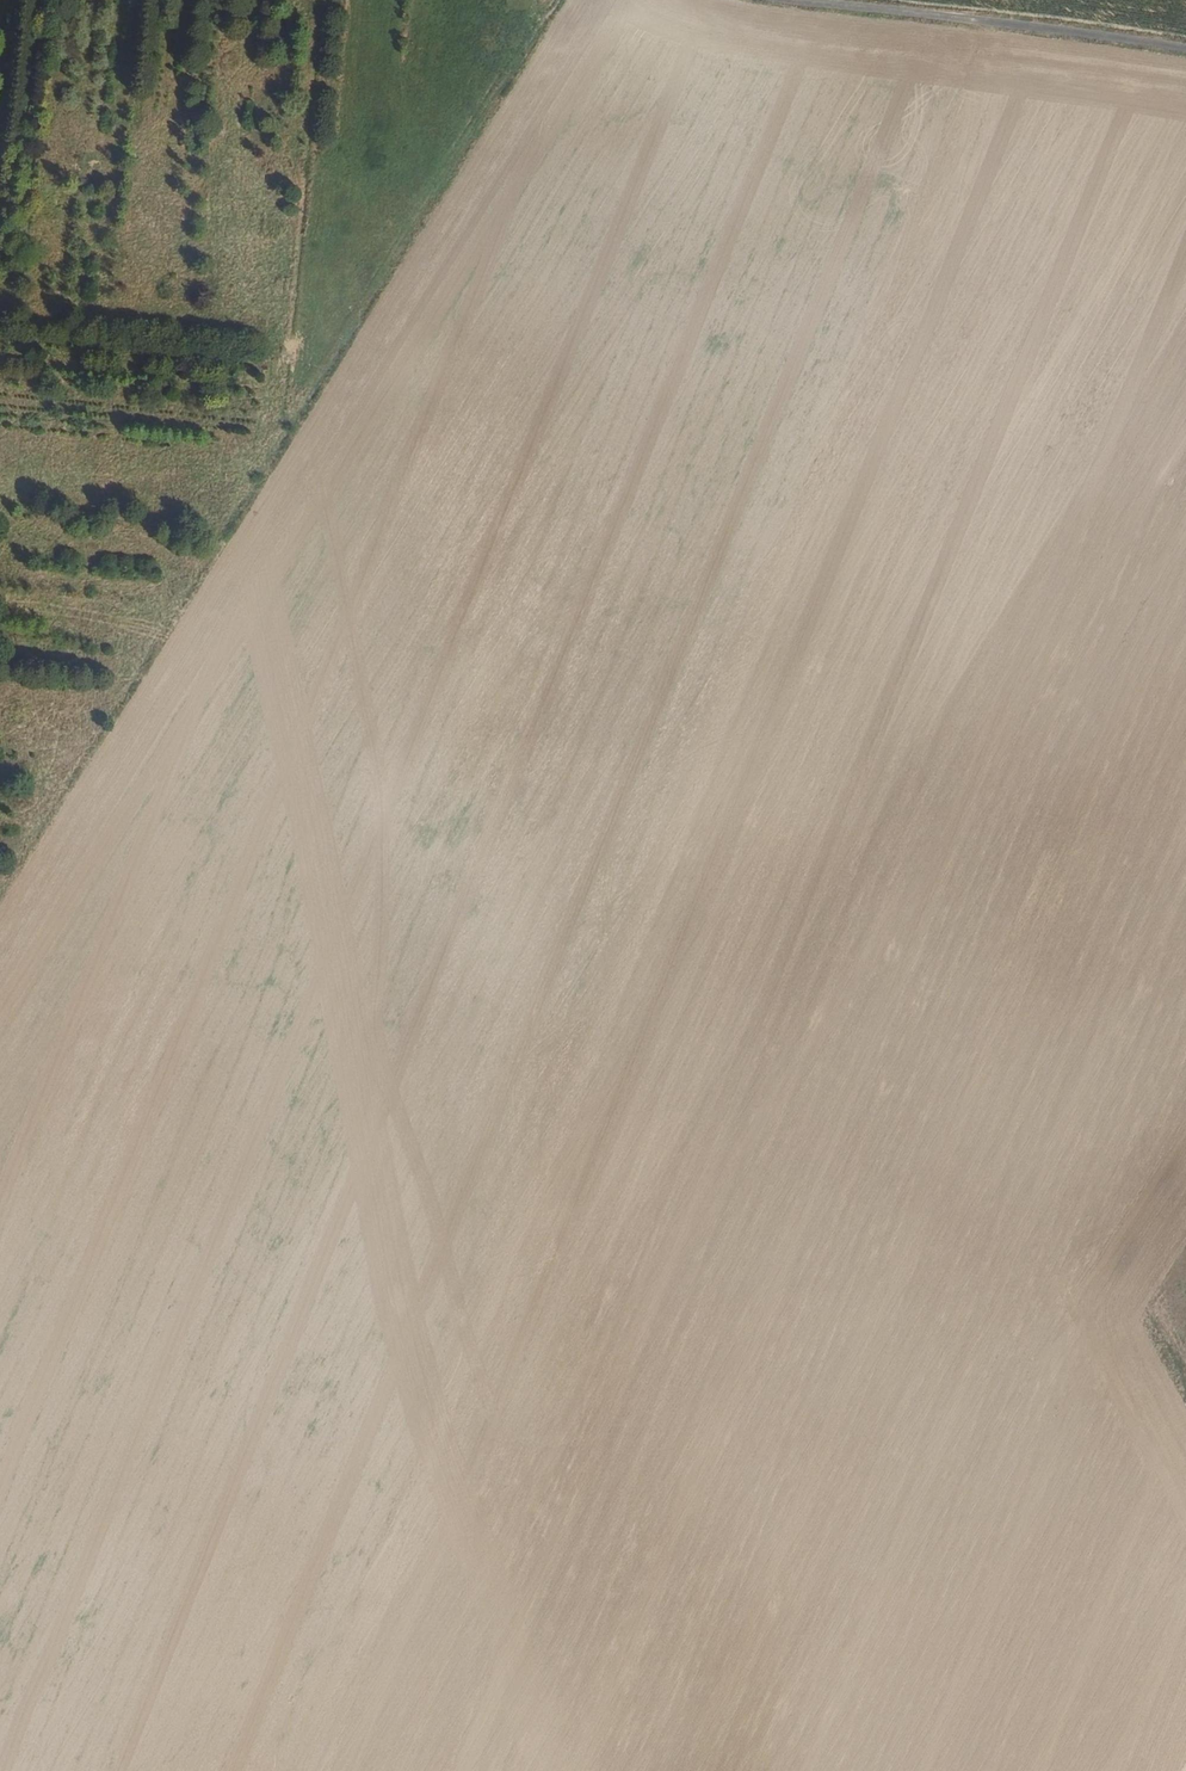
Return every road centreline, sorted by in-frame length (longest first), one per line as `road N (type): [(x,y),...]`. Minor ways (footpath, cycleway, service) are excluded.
road 1 (unclassified): [(789,0),(1185,54)]

